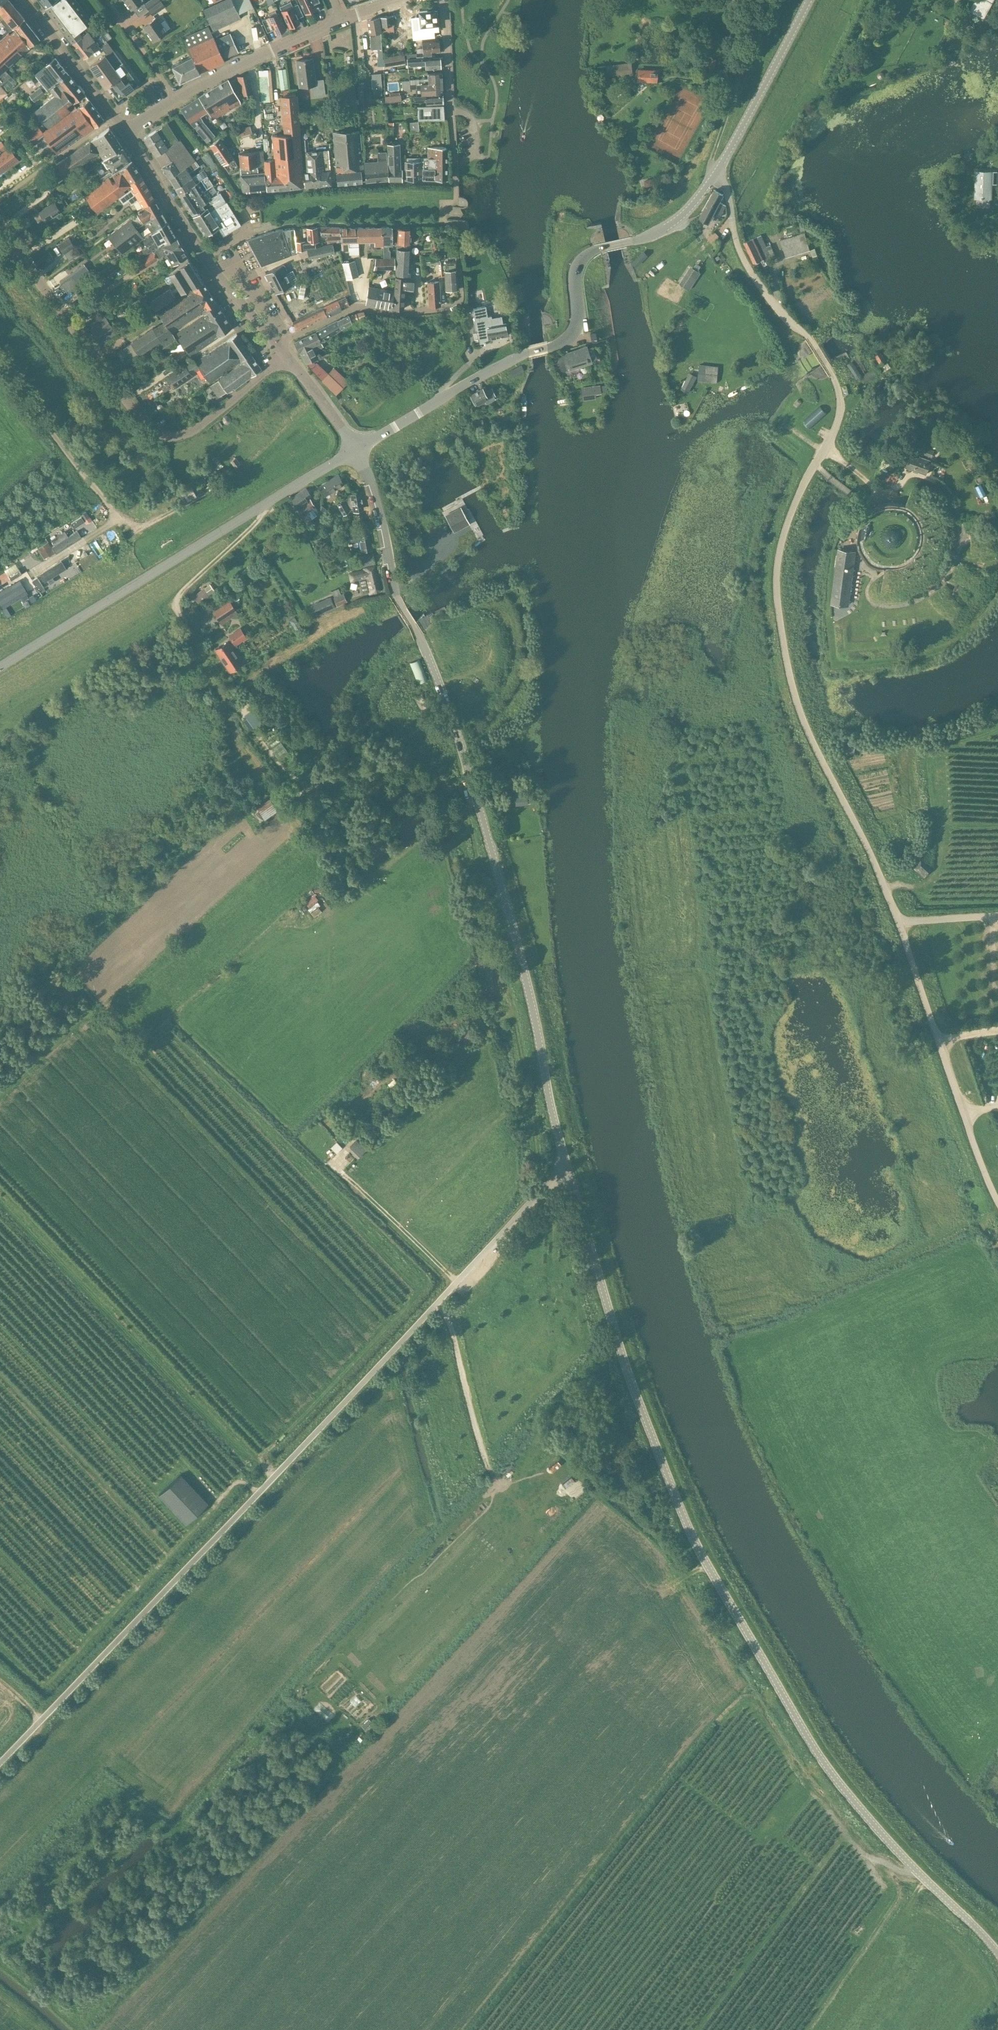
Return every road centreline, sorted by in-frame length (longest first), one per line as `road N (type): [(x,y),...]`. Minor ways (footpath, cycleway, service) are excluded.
road 1 (unclassified): [(997,1953),(824,1763),(708,1563),(626,1367),(566,1168)]
road 2 (track): [(716,173),(749,269),(811,340),(841,394),(835,431),(786,531),(778,599),(801,714),(898,923)]
road 3 (unclassified): [(0,1762),(566,1168)]
road 4 (unclassified): [(566,1168),(492,851),(455,729),(397,598),(378,503),(356,449)]
road 5 (tertiary): [(356,449),(503,366),(564,344),(578,325),(580,261),(647,238),(691,206),(809,0)]
road 6 (residential): [(286,355),(191,432),(160,433),(0,220)]
road 7 (tertiary): [(0,668),(356,449)]
road 8 (track): [(898,923),(997,1201)]
road 9 (residential): [(125,133),(208,80),(341,19)]
road 10 (residential): [(278,345),(357,306),(423,311),(456,305),(462,296)]
road 11 (track): [(441,1300),(494,1473)]
road 12 (tertiary): [(125,133),(25,0)]
road 13 (residential): [(455,162),(441,0)]
road 14 (tertiary): [(203,257),(125,133)]

